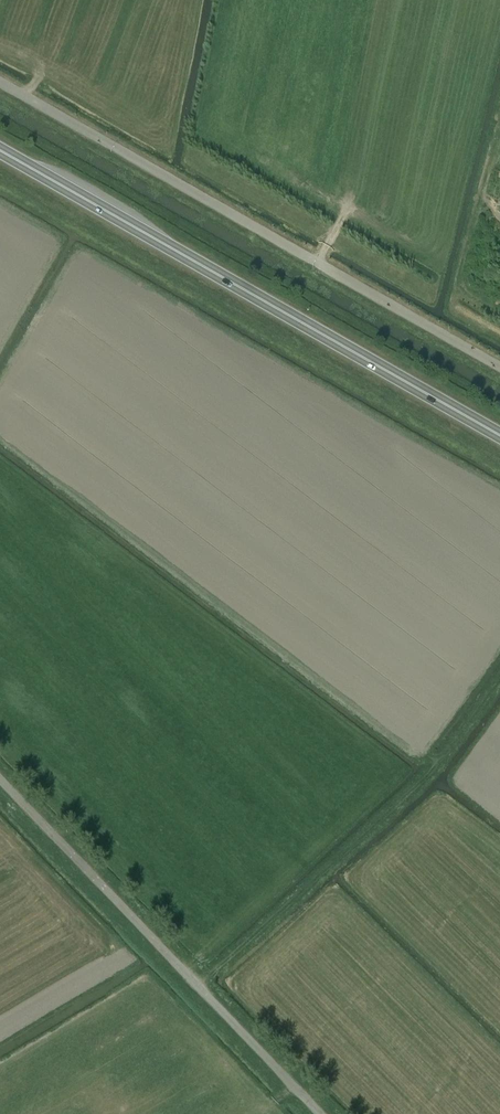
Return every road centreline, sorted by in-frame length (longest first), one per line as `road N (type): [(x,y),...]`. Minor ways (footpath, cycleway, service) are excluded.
road 1 (trunk): [(499,434),(0,145)]
road 2 (unclassified): [(321,1113),(0,780)]
road 3 (track): [(196,984),(437,764),(499,678)]

